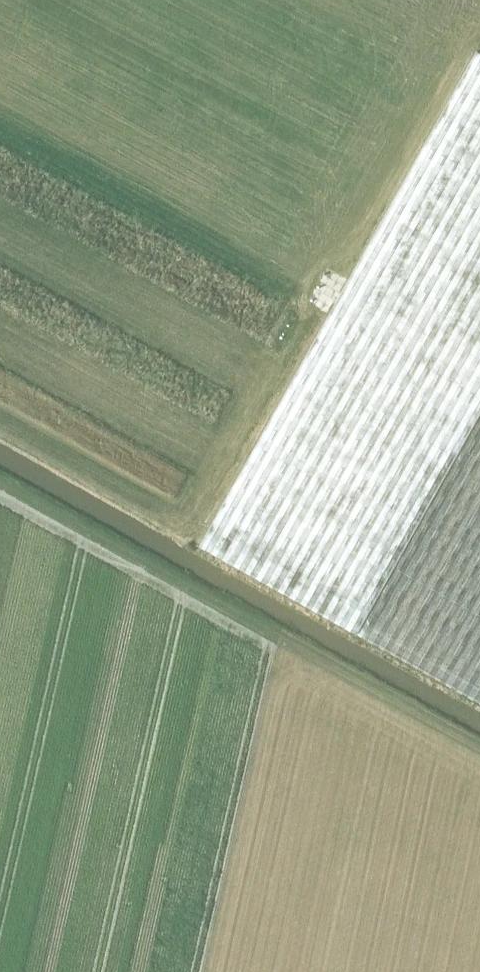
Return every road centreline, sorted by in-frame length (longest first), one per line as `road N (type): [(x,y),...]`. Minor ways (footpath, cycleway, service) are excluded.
road 1 (track): [(479,743),(0,476)]

